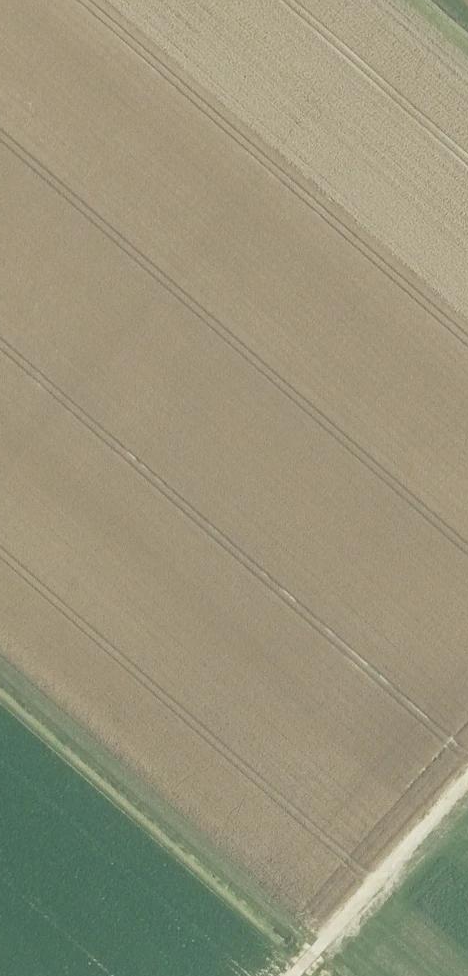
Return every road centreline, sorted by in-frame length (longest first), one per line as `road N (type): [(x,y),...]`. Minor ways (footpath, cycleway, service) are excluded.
road 1 (track): [(292,975),(467,778)]

